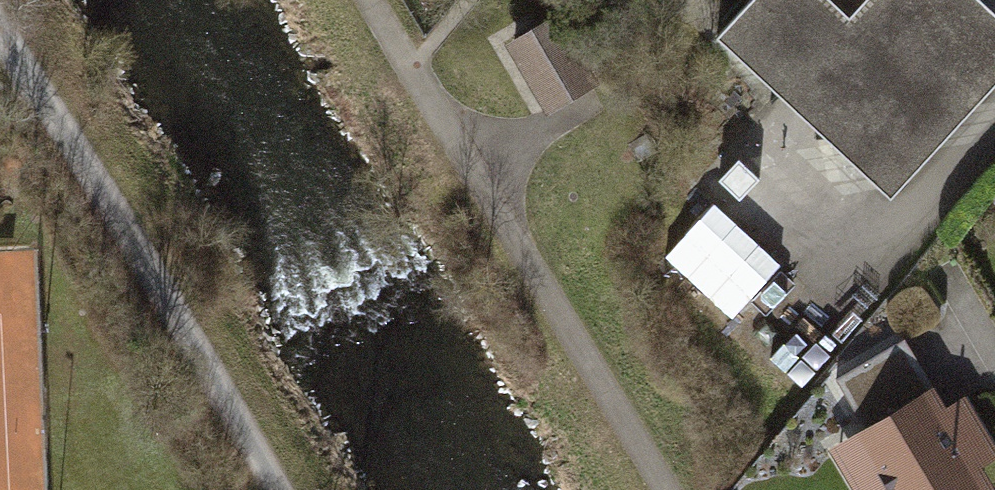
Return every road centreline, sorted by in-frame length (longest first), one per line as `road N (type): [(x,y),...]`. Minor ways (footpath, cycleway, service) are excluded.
road 1 (track): [(372,0),(667,489)]
road 2 (track): [(256,489),(0,62)]

